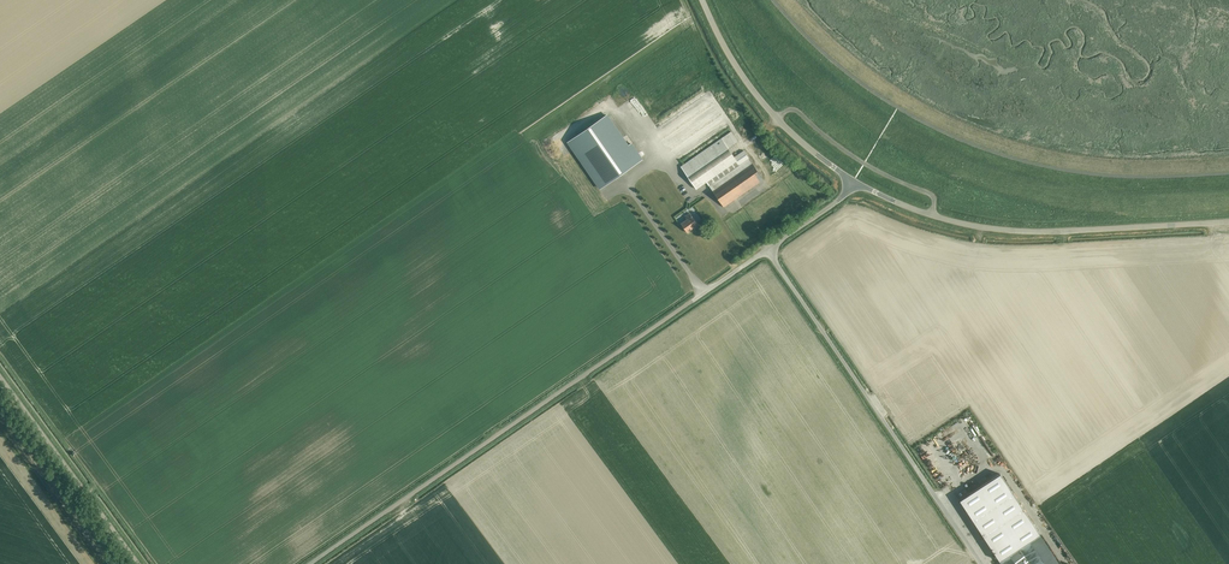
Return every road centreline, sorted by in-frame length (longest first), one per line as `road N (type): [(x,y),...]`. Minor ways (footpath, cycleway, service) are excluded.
road 1 (unclassified): [(312,563),(767,250)]
road 2 (unclassified): [(1228,222),(993,229),(932,215),(854,181)]
road 3 (unclassified): [(982,563),(767,250)]
road 4 (unclassified): [(854,181),(750,87),(702,0)]
road 5 (track): [(0,375),(140,563)]

